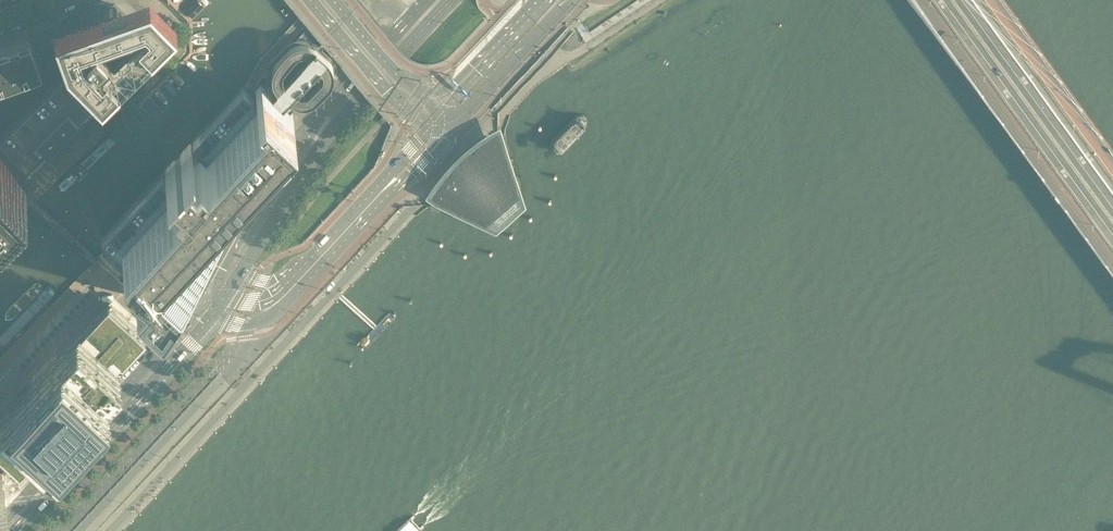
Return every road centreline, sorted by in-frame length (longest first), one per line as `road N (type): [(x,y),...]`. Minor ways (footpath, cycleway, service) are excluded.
road 1 (residential): [(110,530),(524,90),(660,0)]
road 2 (residential): [(0,402),(321,53)]
road 3 (primary): [(406,21),(274,173),(197,300)]
road 4 (primary): [(245,270),(343,116),(450,0)]
road 5 (primary): [(197,300),(133,380),(0,520)]
road 6 (residential): [(0,215),(164,50),(161,32),(130,0)]
road 7 (primary): [(17,530),(215,316)]
road 8 (secondary): [(249,325),(274,317),(450,129)]
road 9 (residential): [(249,325),(239,361),(79,530)]
road 10 (secondary): [(1112,211),(960,0)]
road 11 (secondary): [(430,125),(287,283)]
road 12 (secondary): [(450,129),(570,0)]
road 13 (secondary): [(312,0),(402,107),(430,125)]
road 14 (secondary): [(440,110),(401,78),(335,0)]
road 15 (secondary): [(541,0),(440,110)]

